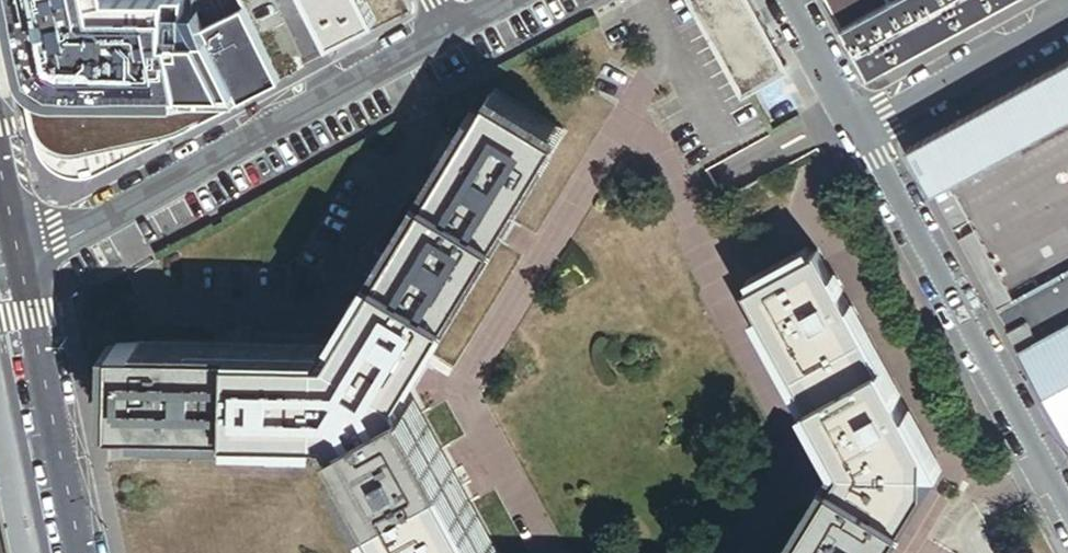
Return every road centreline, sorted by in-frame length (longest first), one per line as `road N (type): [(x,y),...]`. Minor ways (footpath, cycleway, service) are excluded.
road 1 (residential): [(445,30),(19,262)]
road 2 (residential): [(855,134),(1067,518)]
road 3 (residential): [(19,262),(80,552)]
road 4 (residential): [(855,134),(1067,18)]
road 5 (residential): [(782,0),(855,134)]

